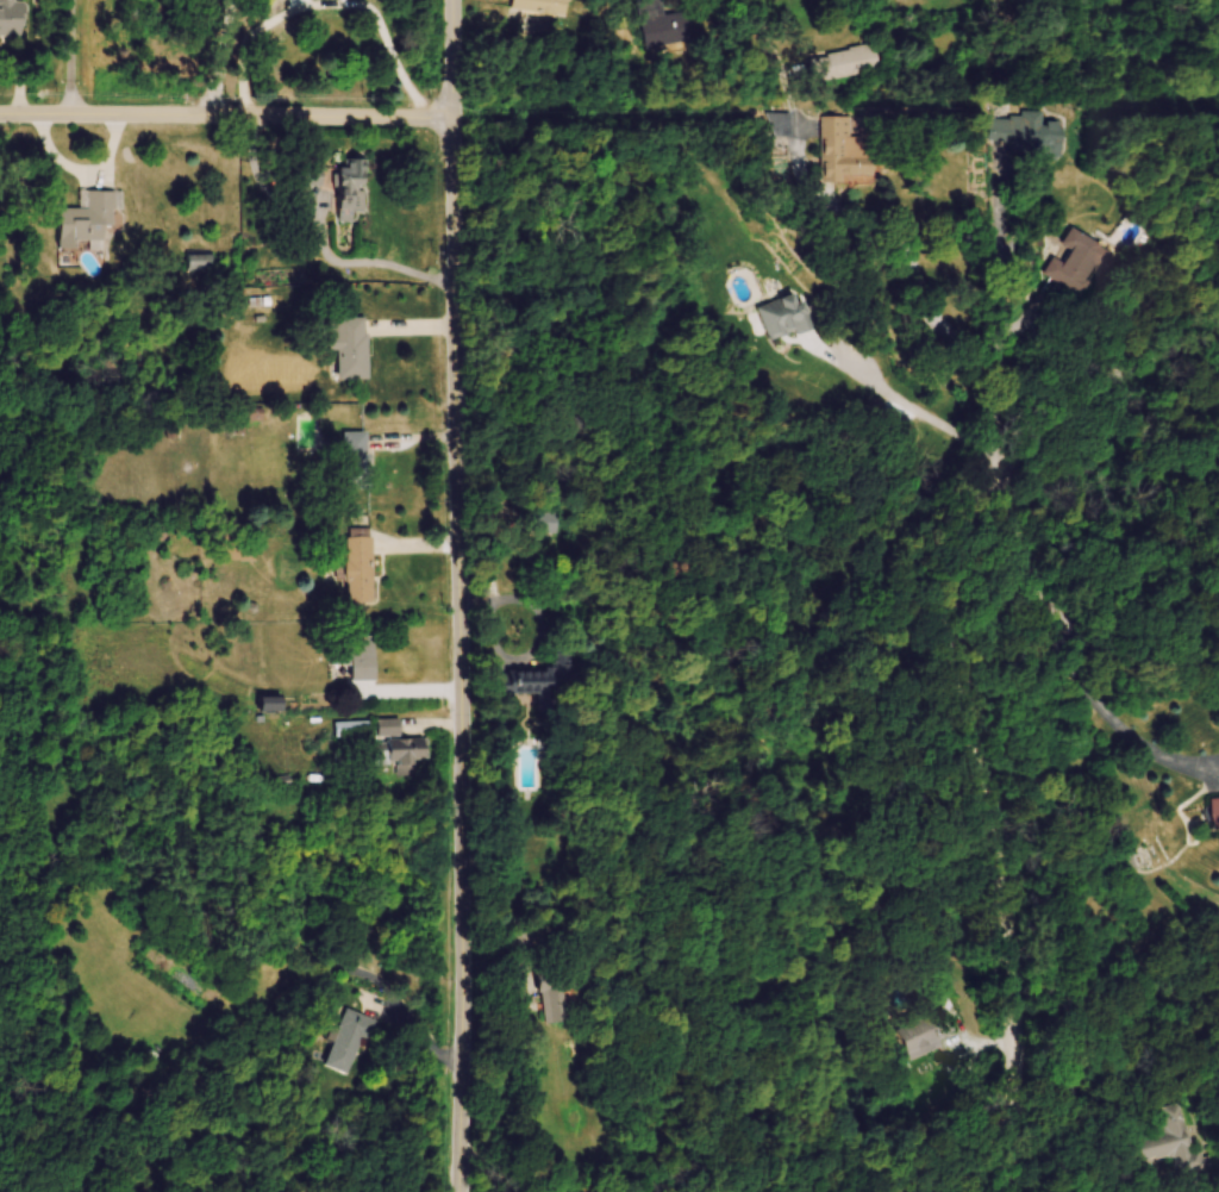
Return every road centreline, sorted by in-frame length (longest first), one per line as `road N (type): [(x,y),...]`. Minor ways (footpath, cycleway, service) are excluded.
road 1 (residential): [(464,1191),(454,0)]
road 2 (residential): [(1021,1191),(1018,946),(963,601),(971,530),(1005,476)]
road 3 (residential): [(1005,476),(976,372),(929,308),(907,250),(881,226),(819,202),(804,181),(790,117),(746,0)]
road 4 (residential): [(455,119),(0,117)]
road 5 (residential): [(1218,670),(1113,647),(1063,614),(1037,572),(1005,476)]
road 6 (residential): [(1218,327),(1087,407),(1005,476)]
road 7 (residential): [(1005,476),(1004,341)]

